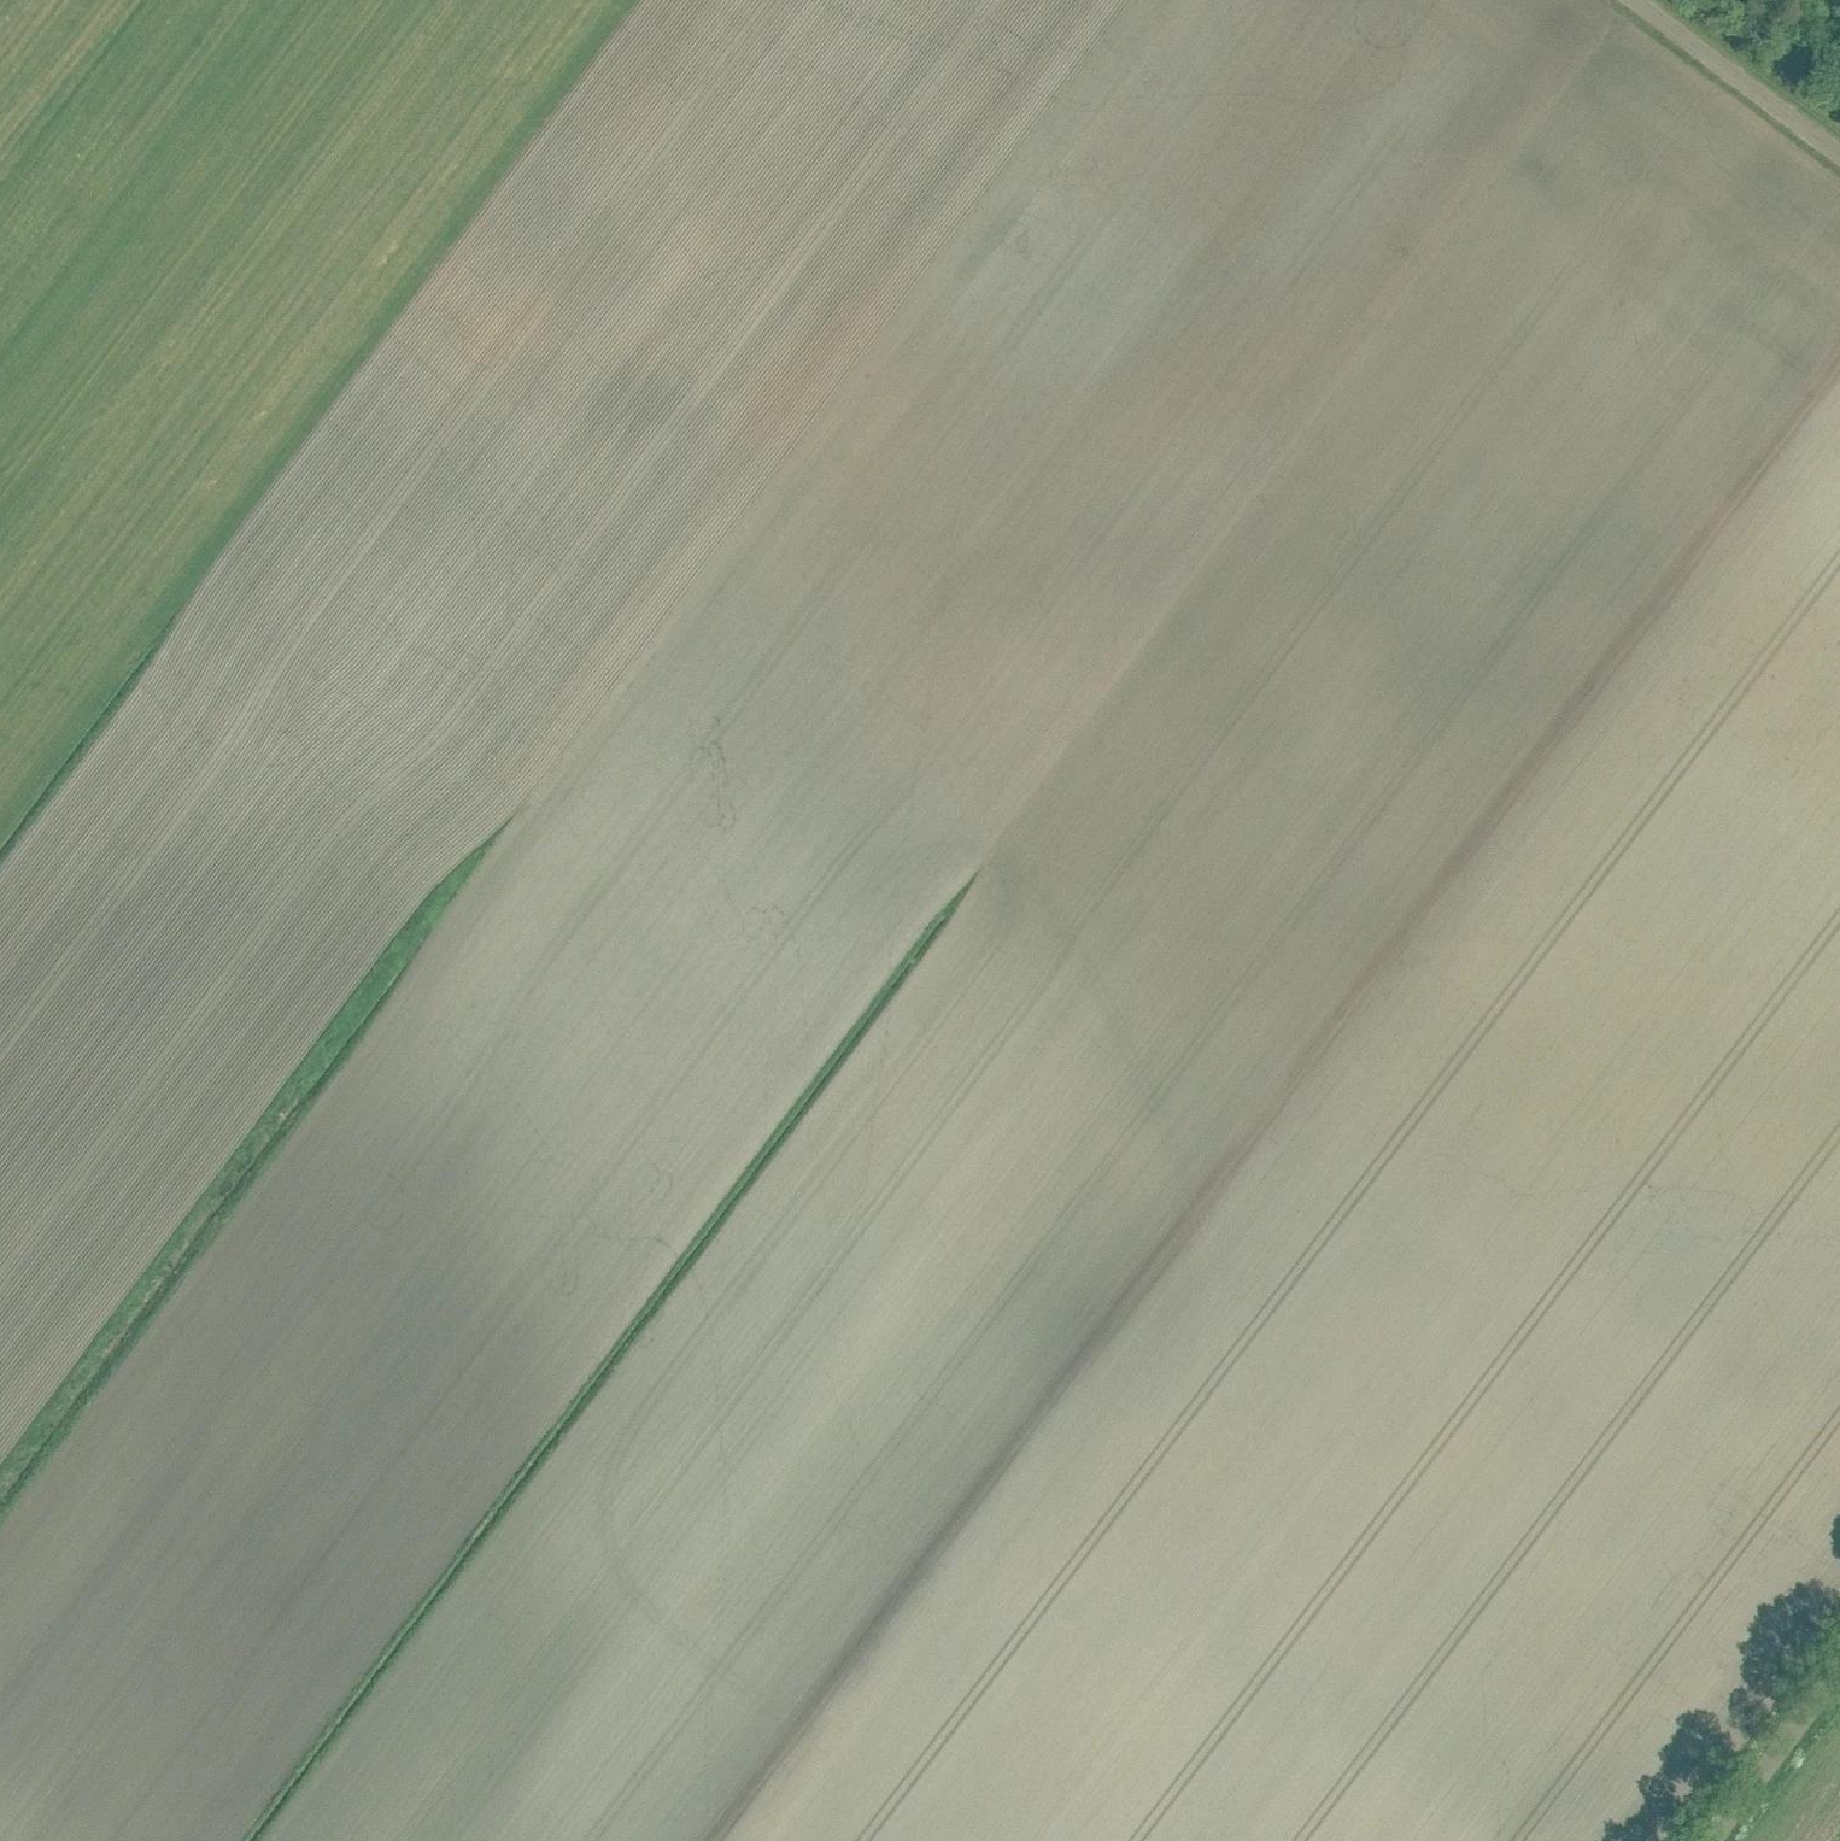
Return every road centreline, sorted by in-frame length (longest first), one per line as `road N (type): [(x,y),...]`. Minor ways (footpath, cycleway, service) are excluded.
road 1 (unclassified): [(1839,157),(1632,0)]
road 2 (unclassified): [(1706,1840),(1839,1664)]

